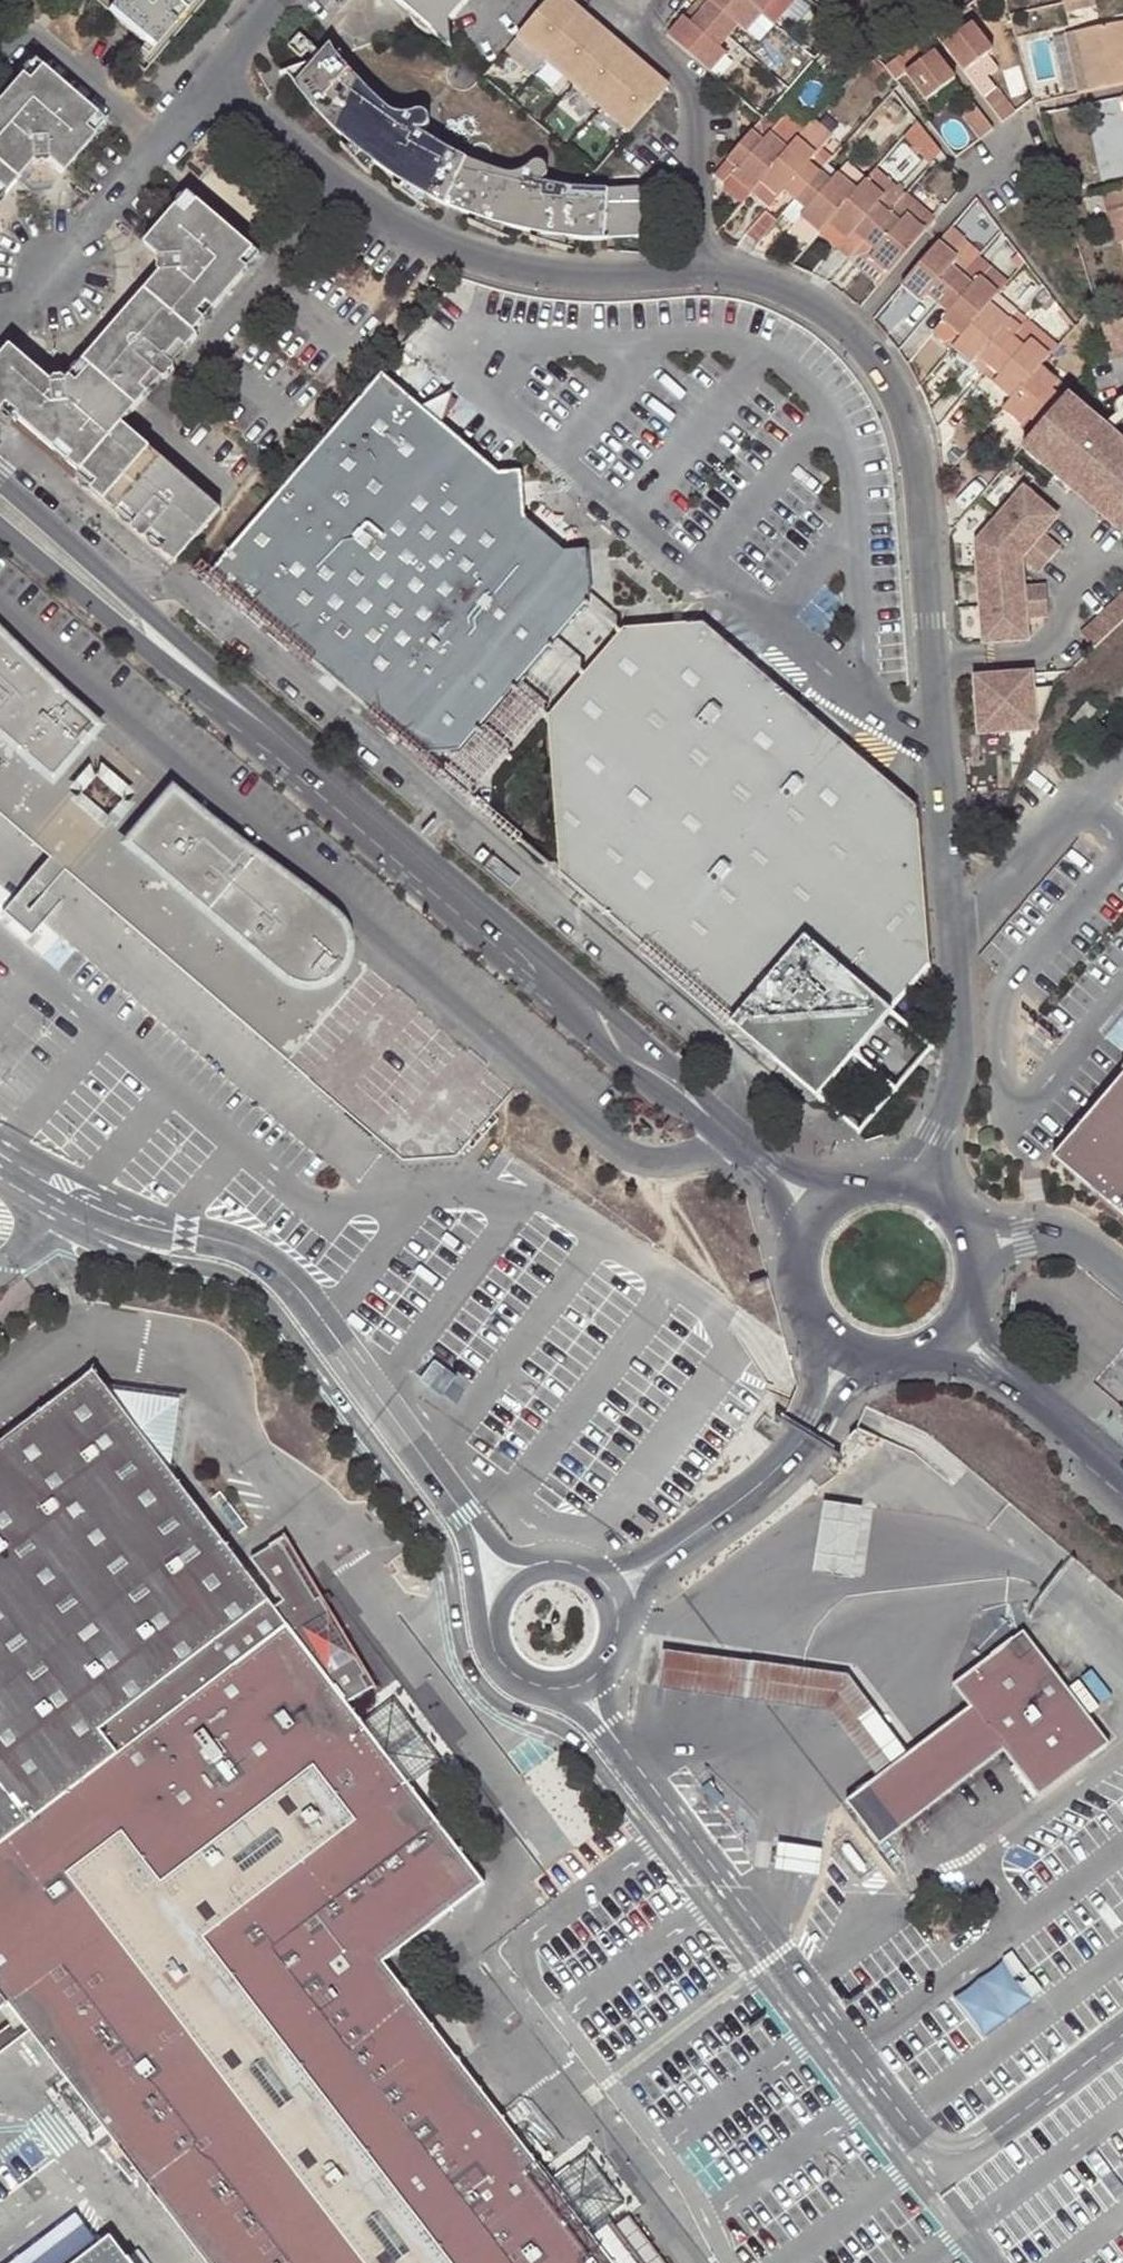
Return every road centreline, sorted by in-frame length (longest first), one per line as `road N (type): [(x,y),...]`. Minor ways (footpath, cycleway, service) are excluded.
road 1 (residential): [(920,1185),(960,1054),(922,487),(907,413),(881,363),(852,334)]
road 2 (secondary): [(217,698),(815,1211)]
road 3 (residential): [(852,334),(824,305),(747,272),(570,272),(439,241),(384,212),(214,70)]
road 4 (unclassified): [(609,1733),(772,1959),(923,2141)]
road 5 (unclassified): [(173,1230),(249,1252),(301,1288),(461,1517)]
road 6 (residential): [(0,321),(214,70)]
road 7 (secondary): [(217,698),(0,484)]
road 8 (secondary): [(0,524),(217,698)]
road 9 (residential): [(852,334),(1022,133)]
road 10 (unclassified): [(923,2141),(940,2153),(973,2150),(1122,2035)]
road 11 (unclassified): [(823,1407),(803,1445),(773,1475),(655,1561)]
road 12 (secondary): [(955,1334),(1122,1472)]
road 13 (unclassified): [(0,1156),(73,1208),(173,1230)]
road 14 (unclassified): [(173,1230),(91,1183),(0,1155)]
road 15 (unclassified): [(461,1517),(499,1662)]
road 16 (unclassified): [(923,2141),(994,2262)]
road 17 (secondary): [(815,1211),(794,1262),(805,1316),(822,1338)]

